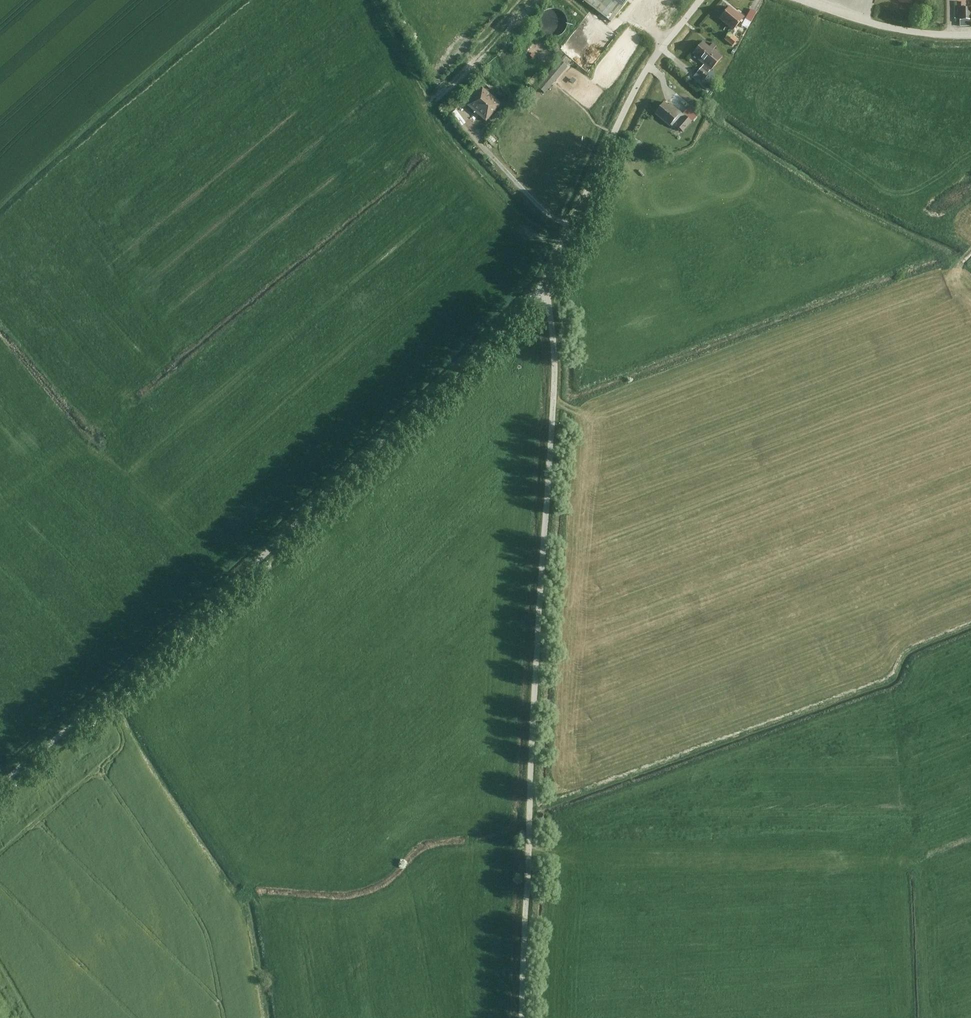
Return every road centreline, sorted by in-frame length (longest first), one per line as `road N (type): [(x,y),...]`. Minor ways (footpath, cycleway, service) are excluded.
road 1 (residential): [(540,290),(630,96),(699,0)]
road 2 (residential): [(800,0),(893,30),(951,36)]

